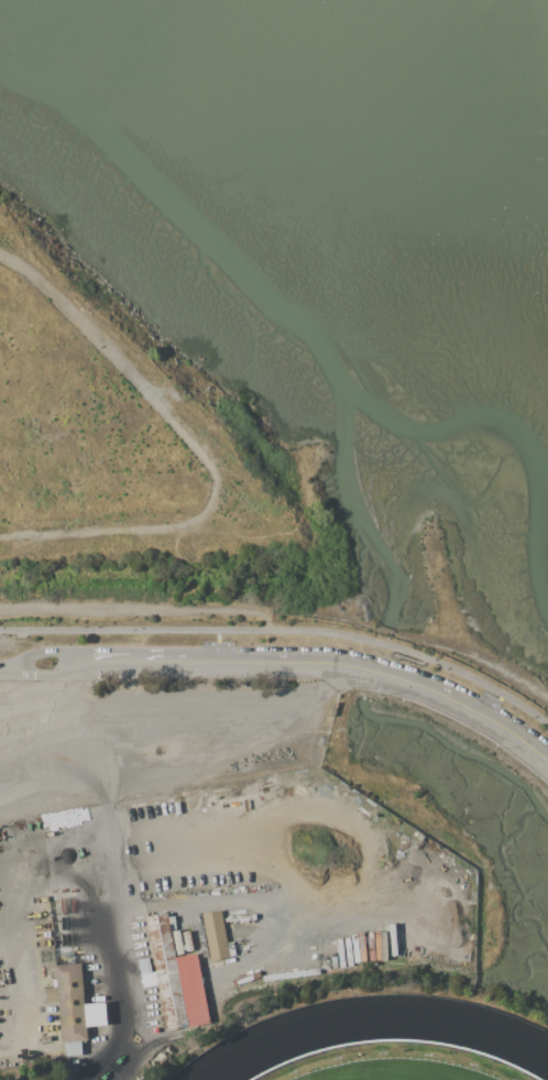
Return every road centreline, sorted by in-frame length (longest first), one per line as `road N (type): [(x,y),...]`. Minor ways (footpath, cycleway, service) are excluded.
road 1 (residential): [(75,663),(308,663),(369,670),(443,696)]
road 2 (track): [(268,632),(264,614),(0,608)]
road 3 (residential): [(443,696),(547,761)]

